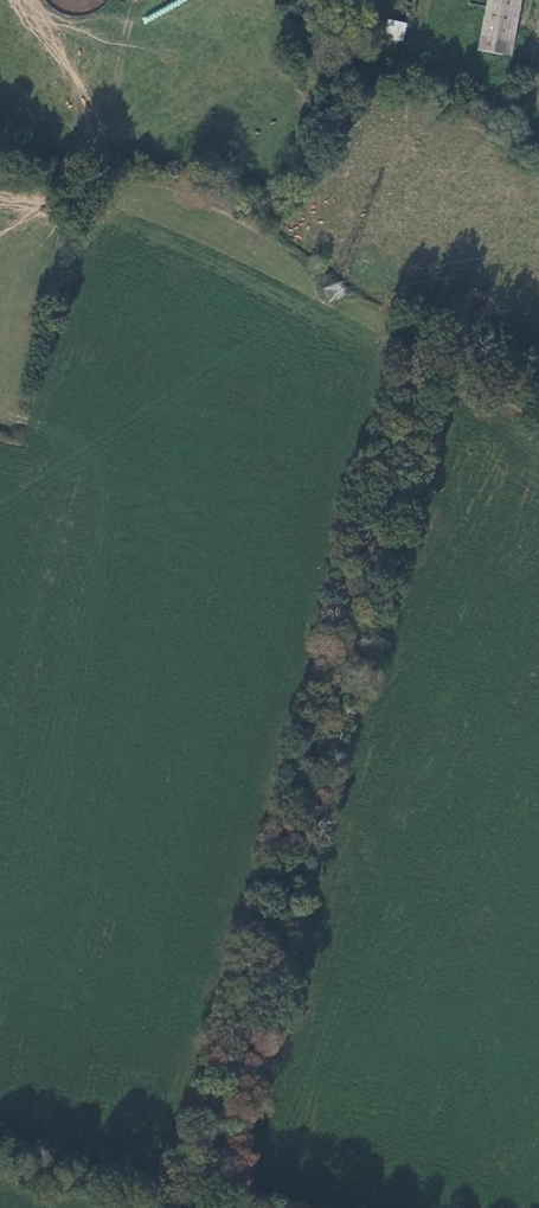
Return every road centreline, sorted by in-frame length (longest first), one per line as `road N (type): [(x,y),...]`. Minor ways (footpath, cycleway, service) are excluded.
road 1 (track): [(192,1207),(428,329),(455,310),(538,350)]

